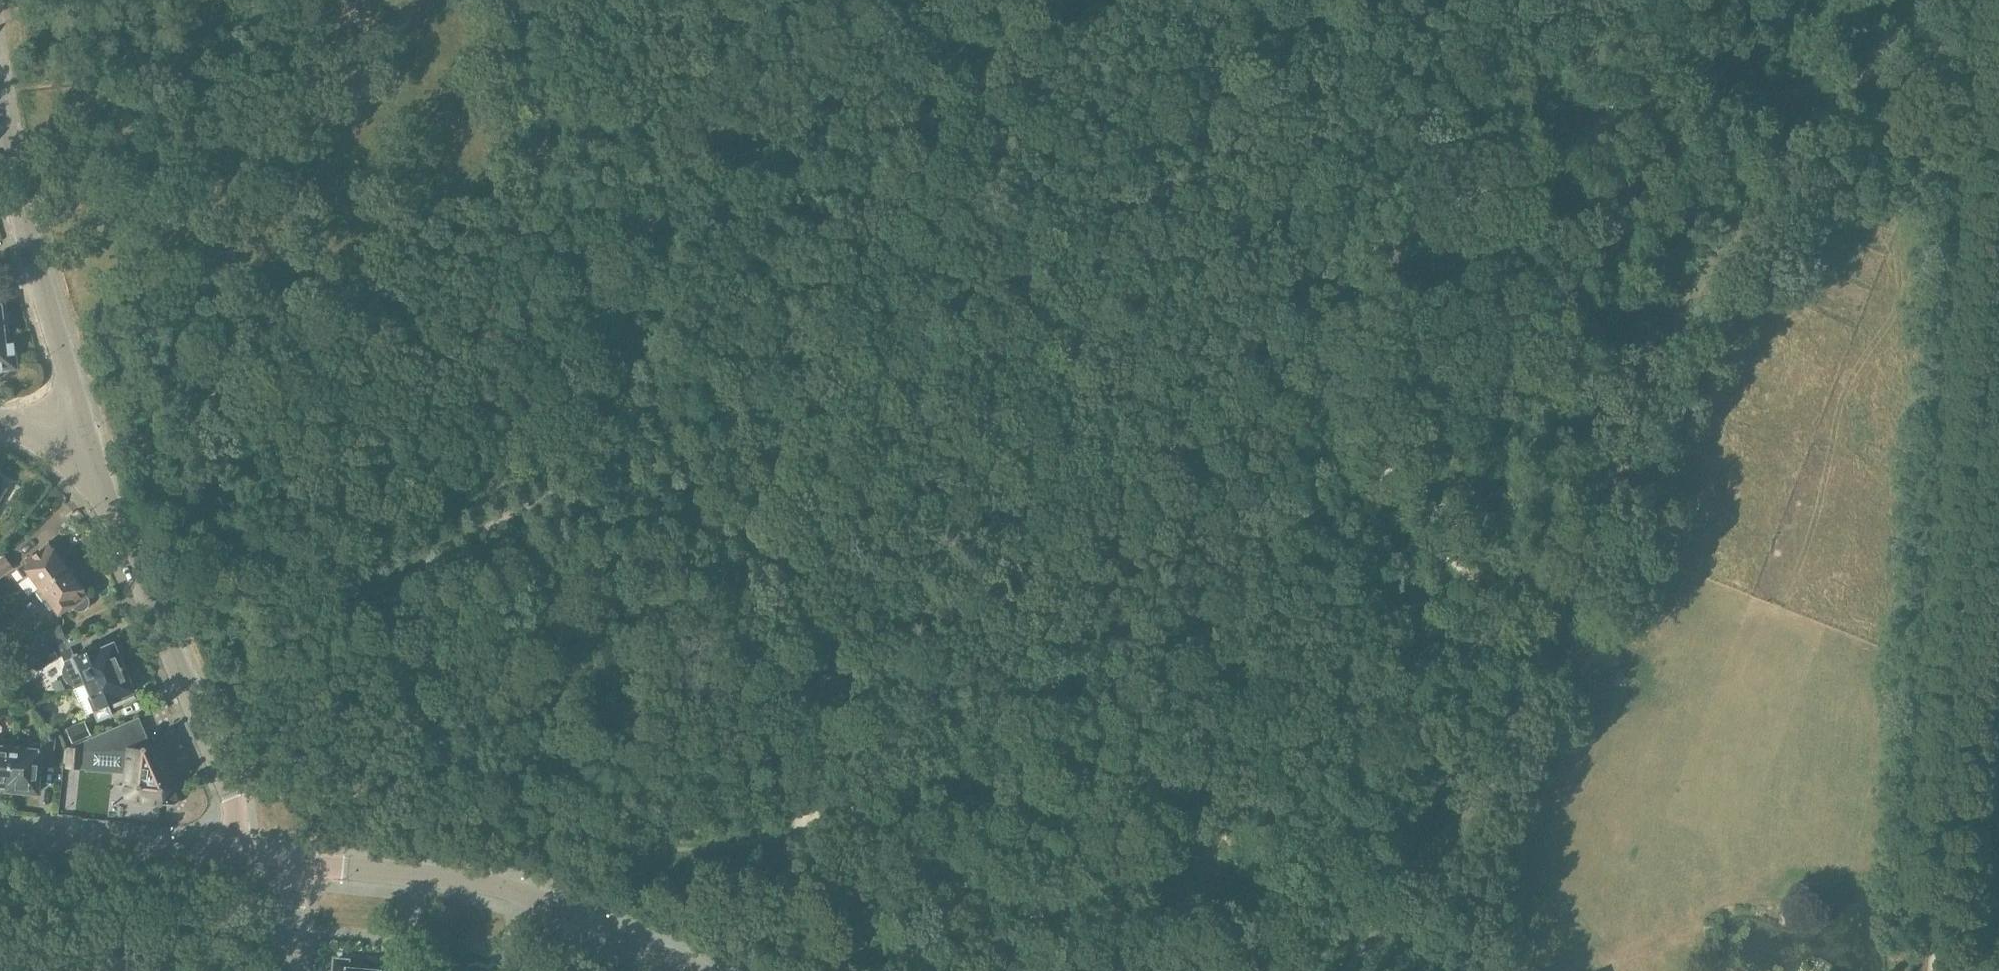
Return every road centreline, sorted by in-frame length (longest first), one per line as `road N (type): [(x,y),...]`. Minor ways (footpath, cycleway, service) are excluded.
road 1 (residential): [(263,857),(136,525),(93,444)]
road 2 (residential): [(708,970),(582,910),(458,874),(311,859)]
road 3 (residential): [(93,444),(23,217),(0,70)]
road 4 (residential): [(263,857),(0,834)]

